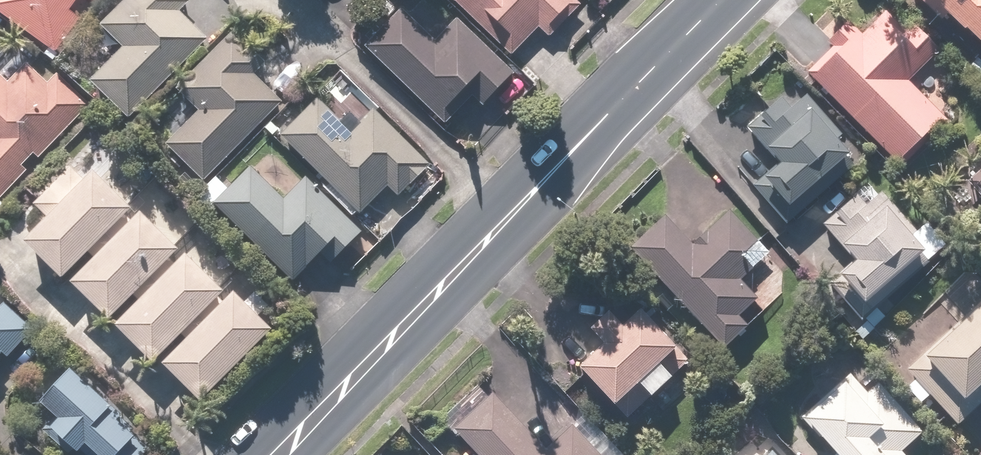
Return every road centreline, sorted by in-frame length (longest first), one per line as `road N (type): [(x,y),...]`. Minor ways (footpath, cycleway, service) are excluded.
road 1 (primary): [(724,0),(280,454)]

